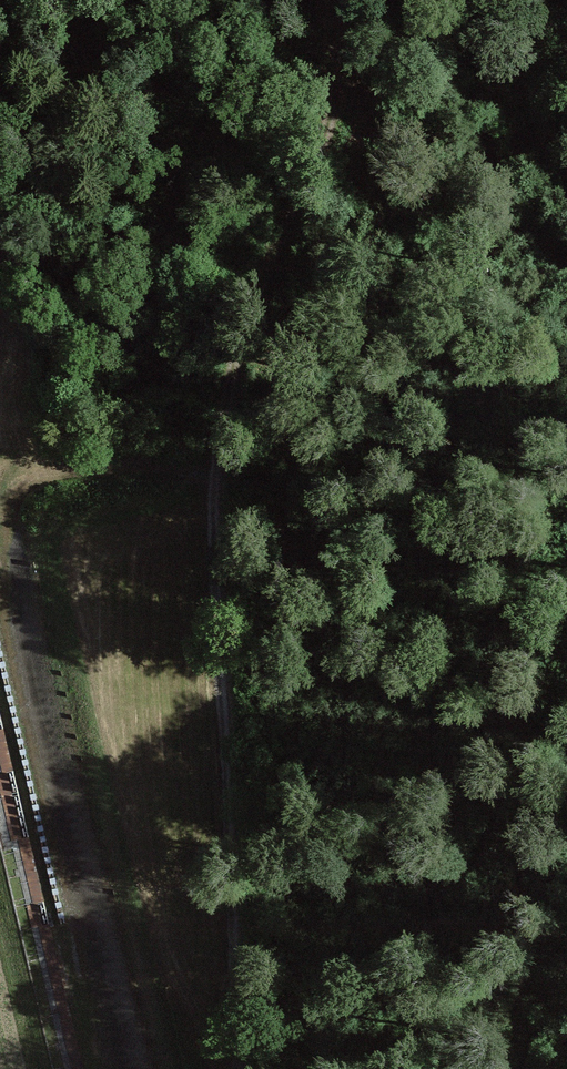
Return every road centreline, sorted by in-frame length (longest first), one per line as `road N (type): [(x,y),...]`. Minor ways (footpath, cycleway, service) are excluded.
road 1 (track): [(328,0),(339,79),(334,112),(266,271),(213,474),(235,1068)]
road 2 (track): [(213,474),(175,468),(61,474),(17,497),(9,520),(139,1068)]

